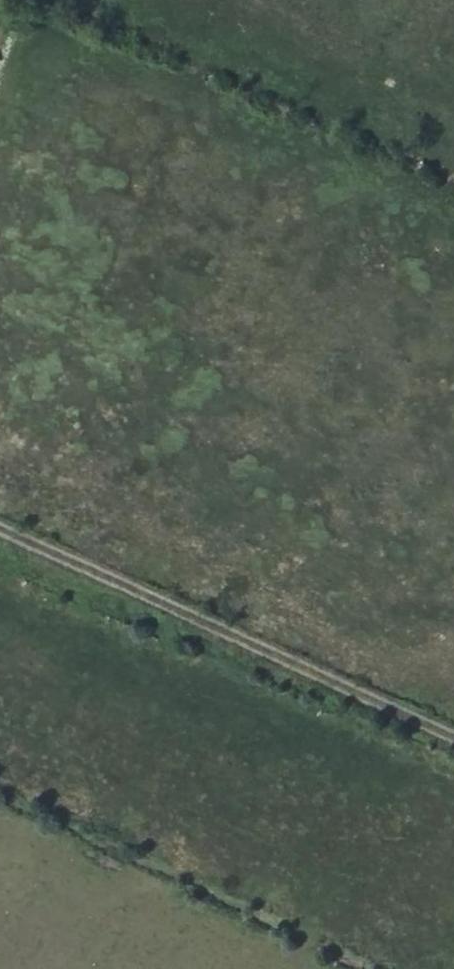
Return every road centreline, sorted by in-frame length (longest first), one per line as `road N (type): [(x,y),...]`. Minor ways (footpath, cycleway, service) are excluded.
road 1 (track): [(453,737),(0,528)]

